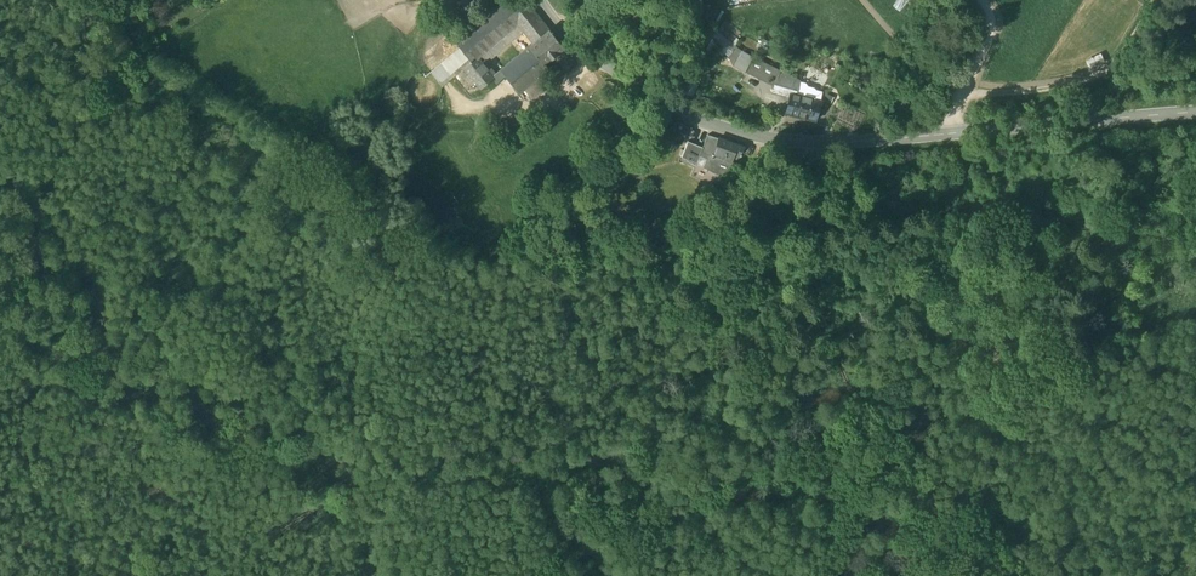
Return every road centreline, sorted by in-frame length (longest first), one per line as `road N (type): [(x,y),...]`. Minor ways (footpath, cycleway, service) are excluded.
road 1 (tertiary): [(1195,111),(871,141),(761,138),(713,124),(647,90),(591,54),(543,0)]
road 2 (track): [(1155,0),(1119,62),(1102,73),(958,92)]
road 3 (track): [(936,134),(987,36),(981,0)]

